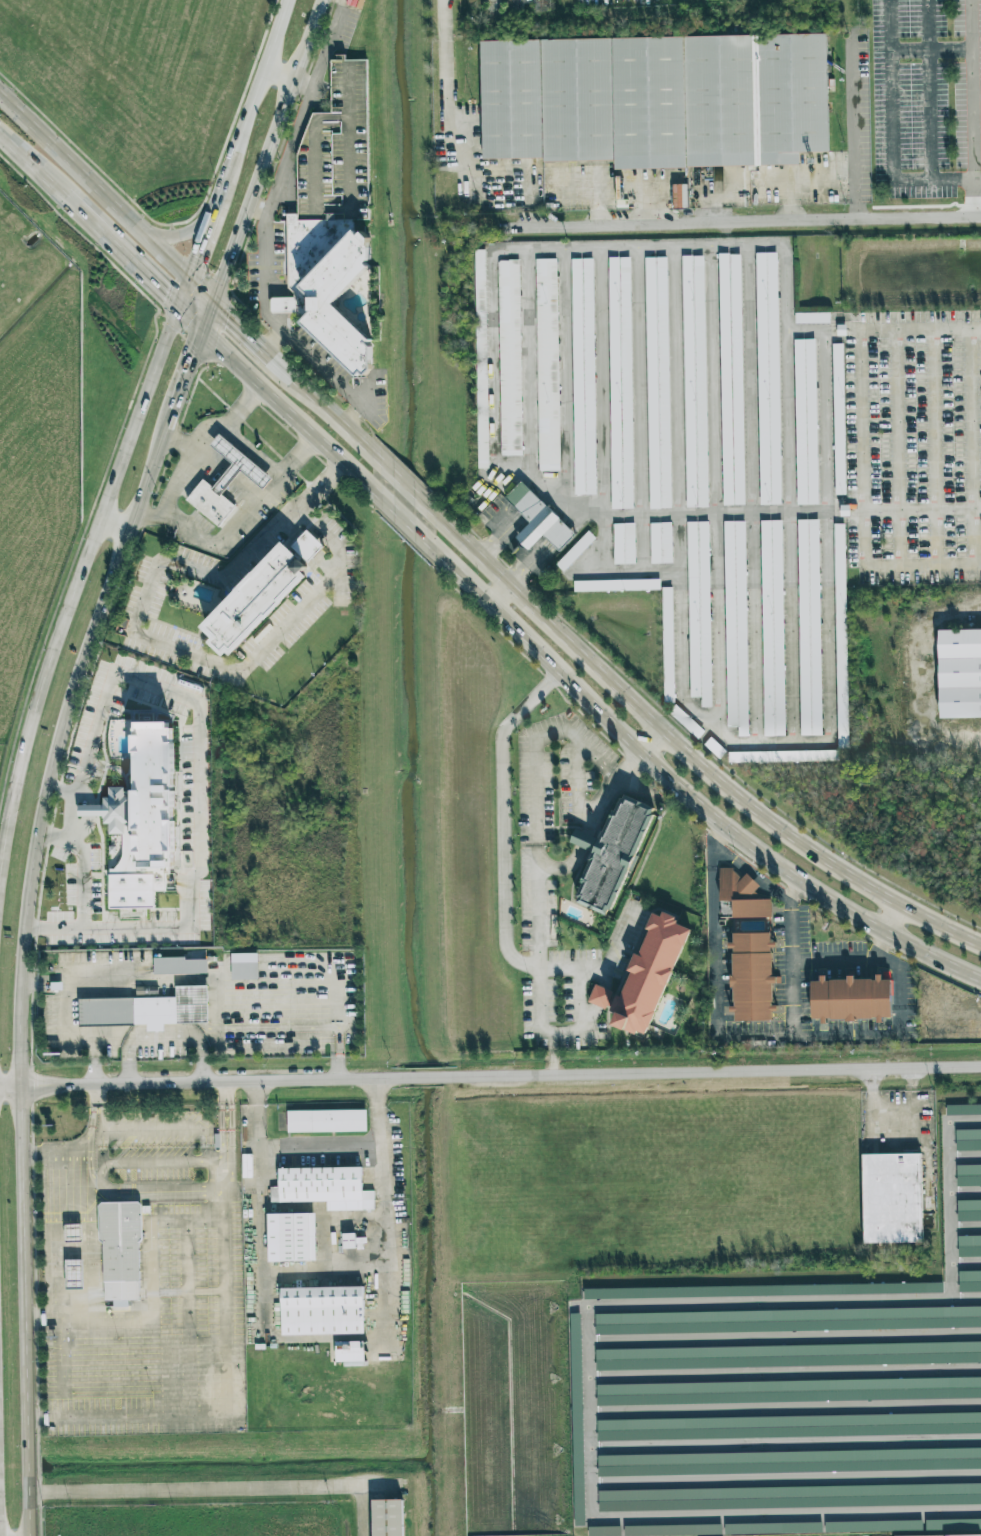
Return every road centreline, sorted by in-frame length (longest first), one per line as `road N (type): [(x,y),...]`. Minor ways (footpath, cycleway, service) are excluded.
road 1 (secondary): [(36,1535),(21,1087),(31,865),(53,754),(164,436)]
road 2 (residential): [(0,1088),(980,1068)]
road 3 (secondary): [(980,945),(848,877),(714,784),(434,513)]
road 4 (secondary): [(436,553),(709,818),(884,938),(980,983)]
road 5 (secondary): [(188,284),(39,689),(0,860)]
road 6 (residential): [(512,229),(980,217)]
road 7 (secondary): [(214,307),(325,0)]
road 8 (secondary): [(188,284),(0,97)]
road 9 (secondary): [(31,167),(203,334)]
road 10 (secondary): [(203,334),(372,492)]
road 11 (secondary): [(286,0),(215,211)]
road 12 (secondary): [(375,455),(272,360)]

